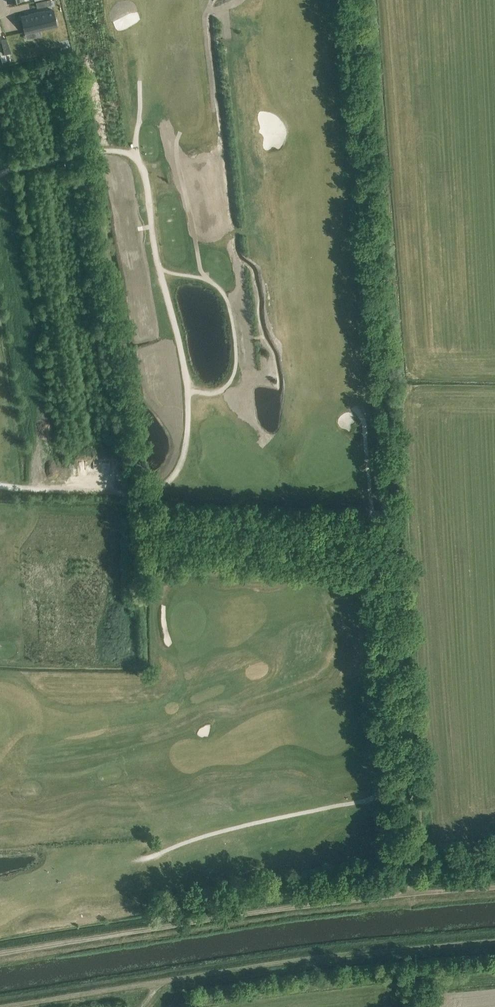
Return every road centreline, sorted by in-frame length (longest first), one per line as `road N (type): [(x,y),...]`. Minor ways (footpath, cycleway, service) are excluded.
road 1 (track): [(0,1006),(339,955),(494,944)]
road 2 (track): [(0,954),(411,894)]

